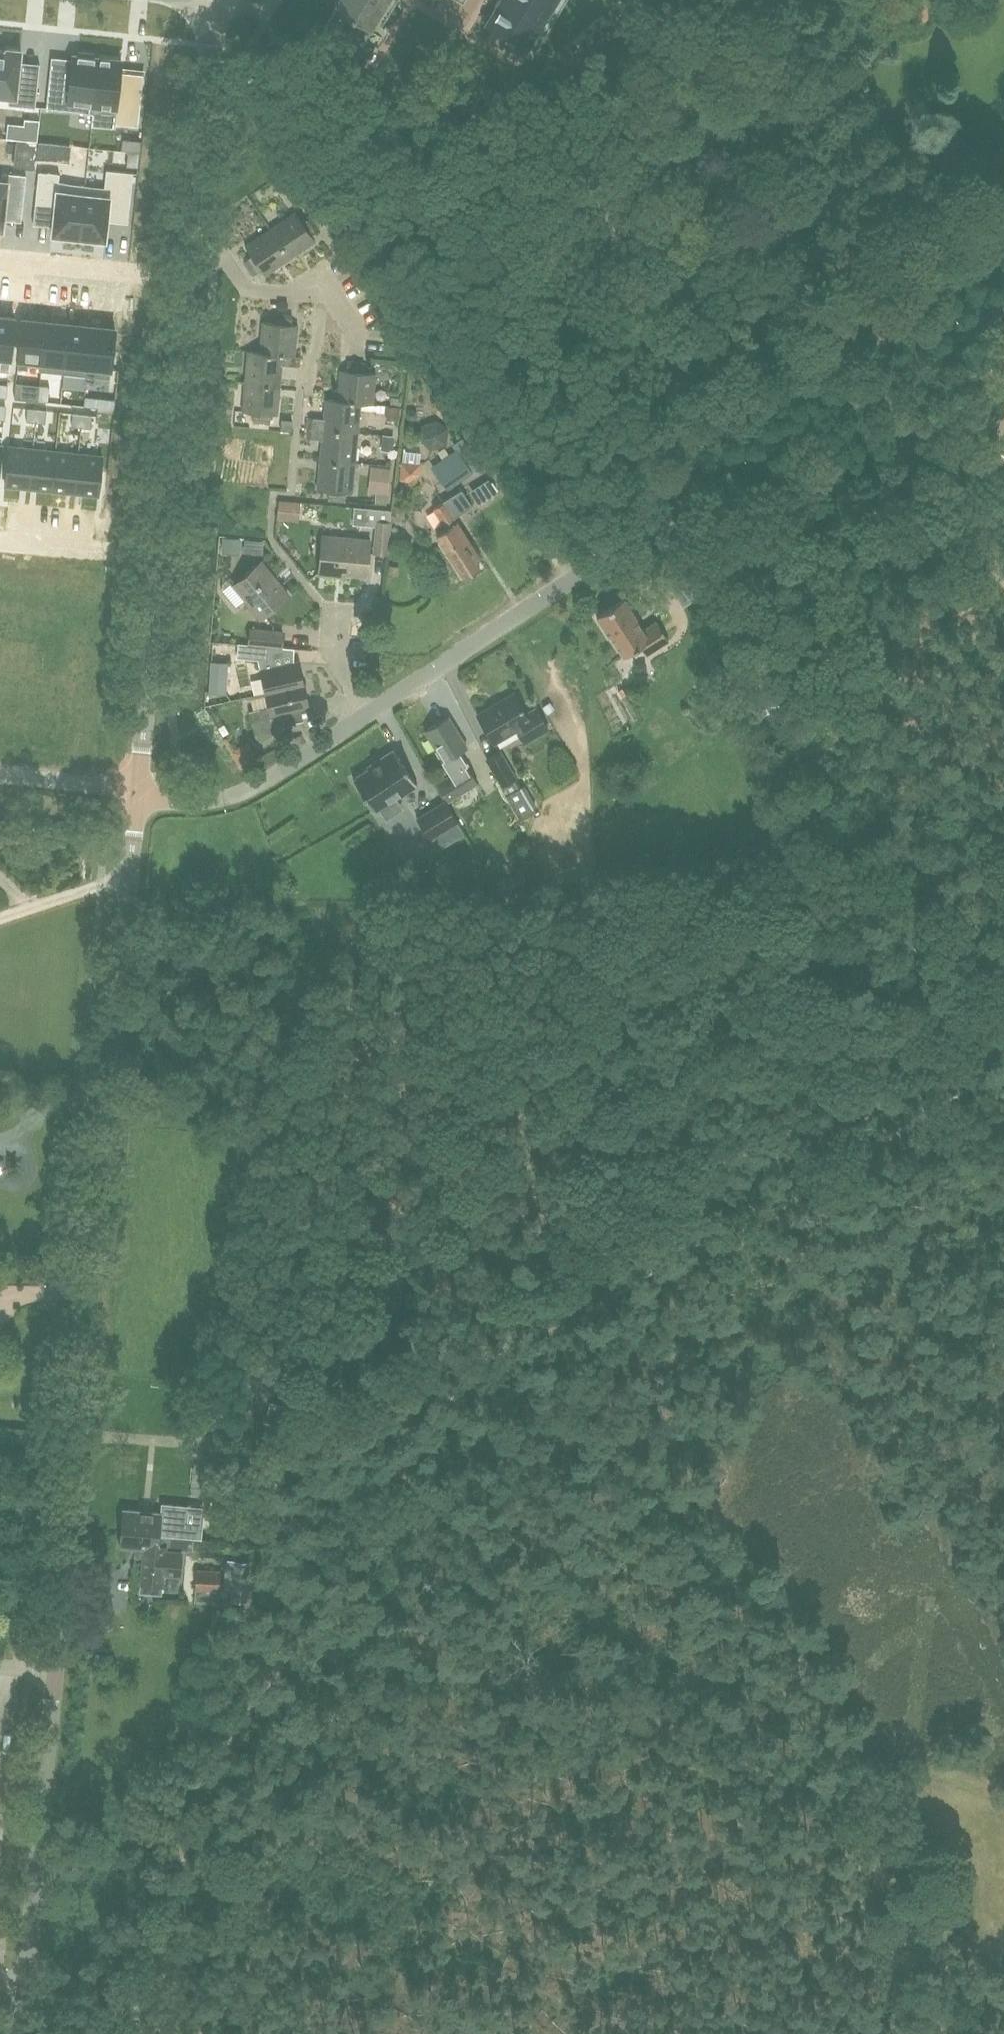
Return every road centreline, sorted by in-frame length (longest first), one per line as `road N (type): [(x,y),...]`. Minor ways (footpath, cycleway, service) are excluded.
road 1 (unclassified): [(21,2033),(129,883)]
road 2 (residential): [(367,714),(1003,298)]
road 3 (unclassified): [(138,790),(189,252)]
road 4 (track): [(597,529),(362,163)]
road 5 (residential): [(137,798),(203,801),(242,792),(367,714)]
road 6 (unclassified): [(189,252),(213,0)]
road 7 (track): [(1003,577),(968,512),(917,352)]
road 8 (track): [(362,163),(264,22)]
road 9 (residential): [(321,296),(246,290),(224,256),(189,252)]
road 10 (residential): [(138,790),(0,774)]
road 11 (unclassified): [(0,917),(101,883),(129,883)]
road 12 (residential): [(0,259),(128,272)]

